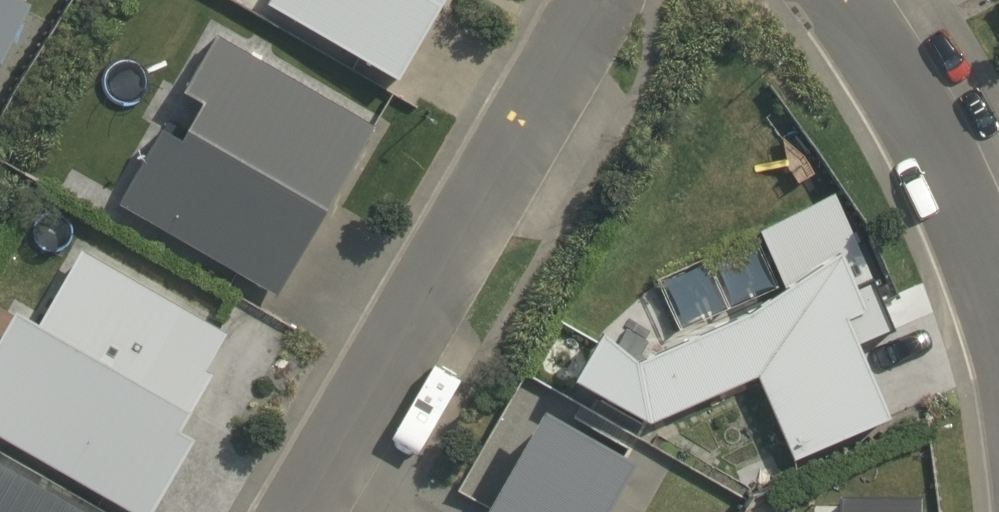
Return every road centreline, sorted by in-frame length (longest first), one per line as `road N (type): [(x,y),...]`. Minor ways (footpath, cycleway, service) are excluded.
road 1 (residential): [(320,511),(643,0)]
road 2 (residential): [(835,0),(881,60),(969,214),(998,302)]

